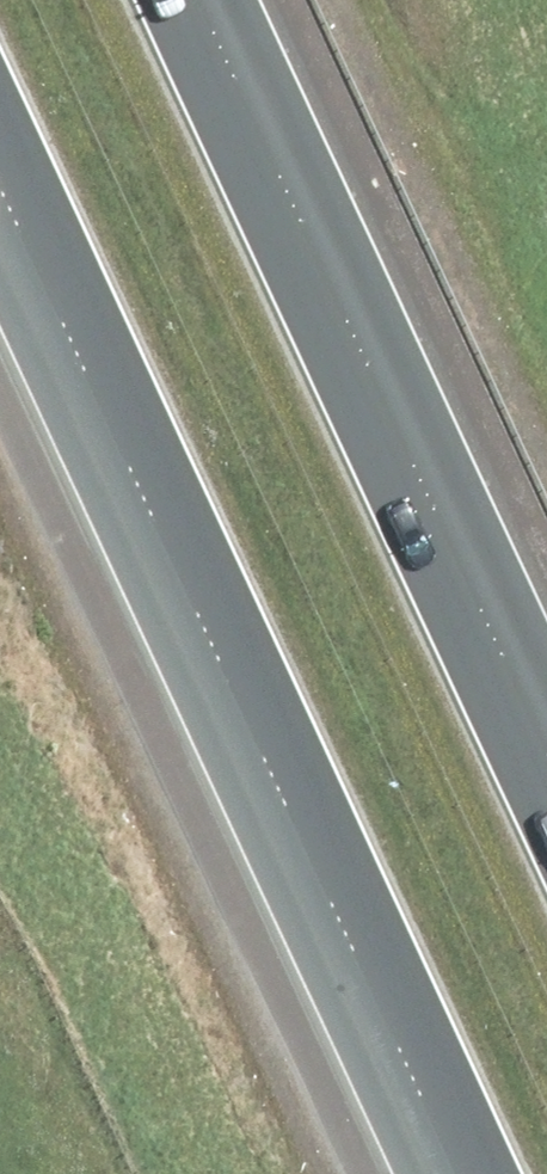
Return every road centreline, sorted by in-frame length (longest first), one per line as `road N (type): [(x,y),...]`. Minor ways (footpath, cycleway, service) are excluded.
road 1 (motorway): [(455,1173),(0,191)]
road 2 (motorway): [(209,0),(546,732)]

